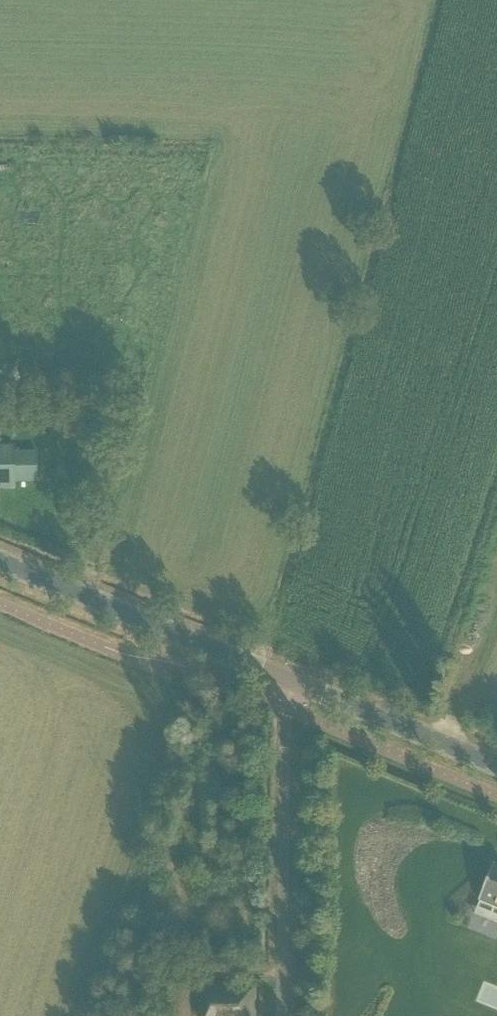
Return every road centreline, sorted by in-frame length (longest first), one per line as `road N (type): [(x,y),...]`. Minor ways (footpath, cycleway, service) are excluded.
road 1 (unclassified): [(281,1015),(287,681)]
road 2 (secondary): [(287,681),(0,562)]
road 3 (secondary): [(496,767),(287,681)]

